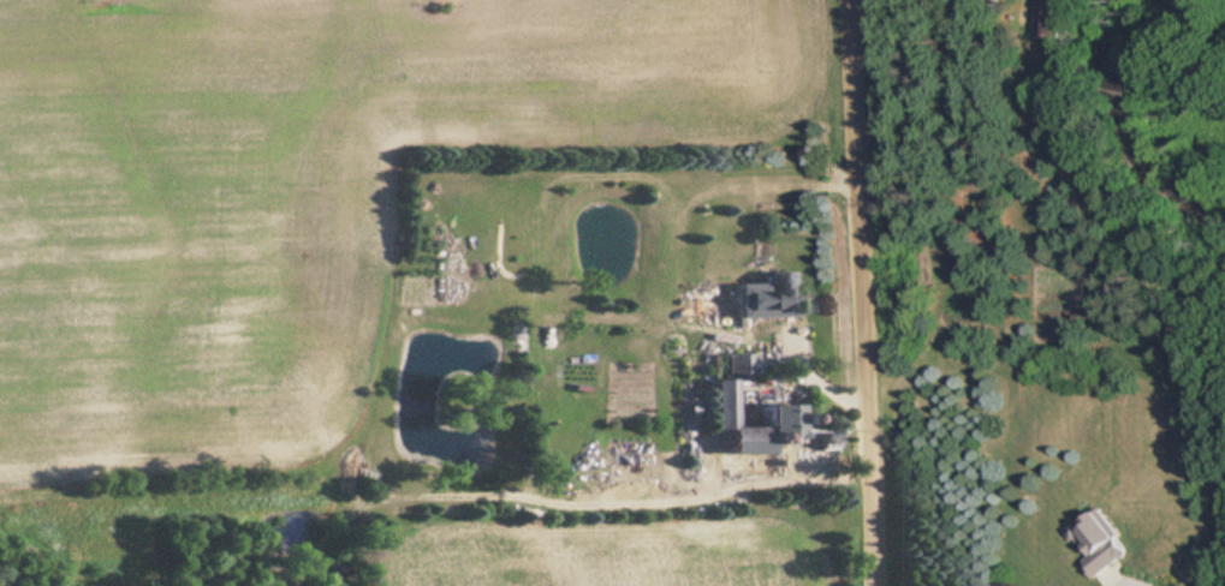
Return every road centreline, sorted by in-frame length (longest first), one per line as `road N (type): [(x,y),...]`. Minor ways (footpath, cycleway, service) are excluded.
road 1 (residential): [(869,585),(845,0)]

